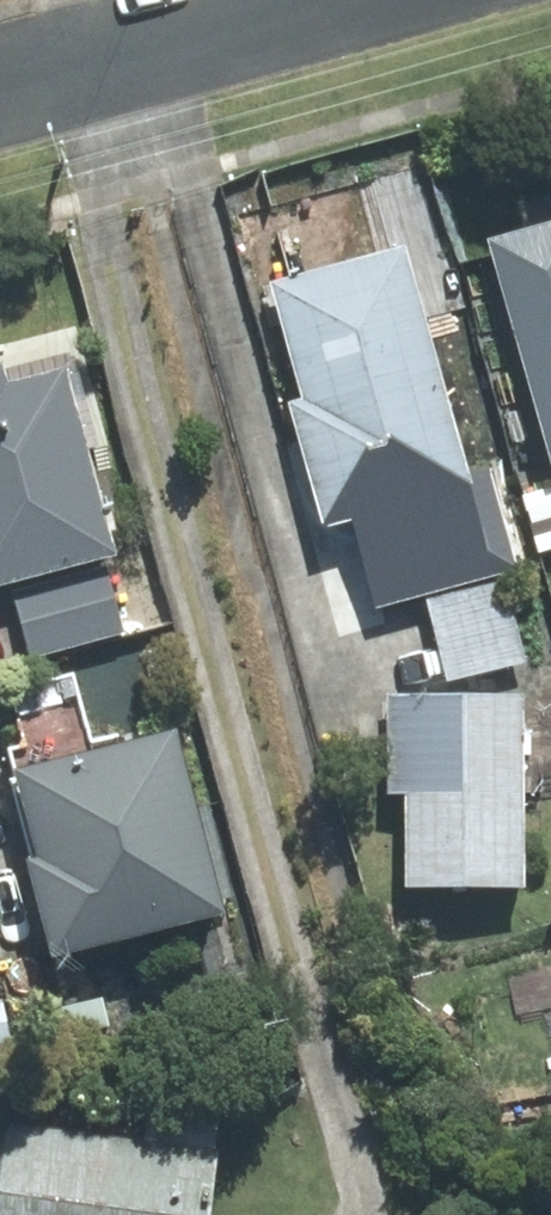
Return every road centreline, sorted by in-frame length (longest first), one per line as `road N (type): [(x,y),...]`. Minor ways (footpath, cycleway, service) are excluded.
road 1 (residential): [(331,0),(0,92)]

